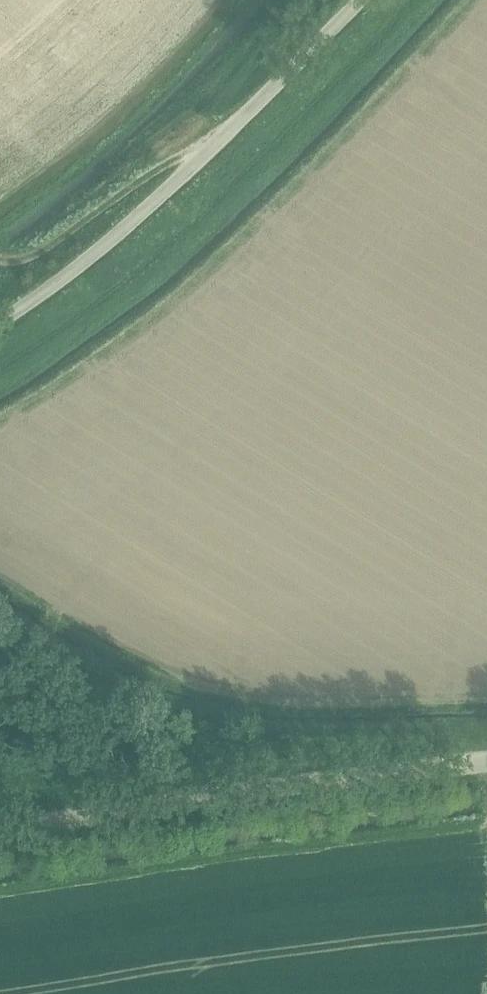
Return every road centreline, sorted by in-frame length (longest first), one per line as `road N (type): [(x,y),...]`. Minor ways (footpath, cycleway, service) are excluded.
road 1 (unclassified): [(0,830),(486,755)]
road 2 (unclassified): [(0,321),(91,257),(169,189),(350,0)]
road 3 (track): [(221,137),(167,163),(60,237),(27,254),(0,256)]

